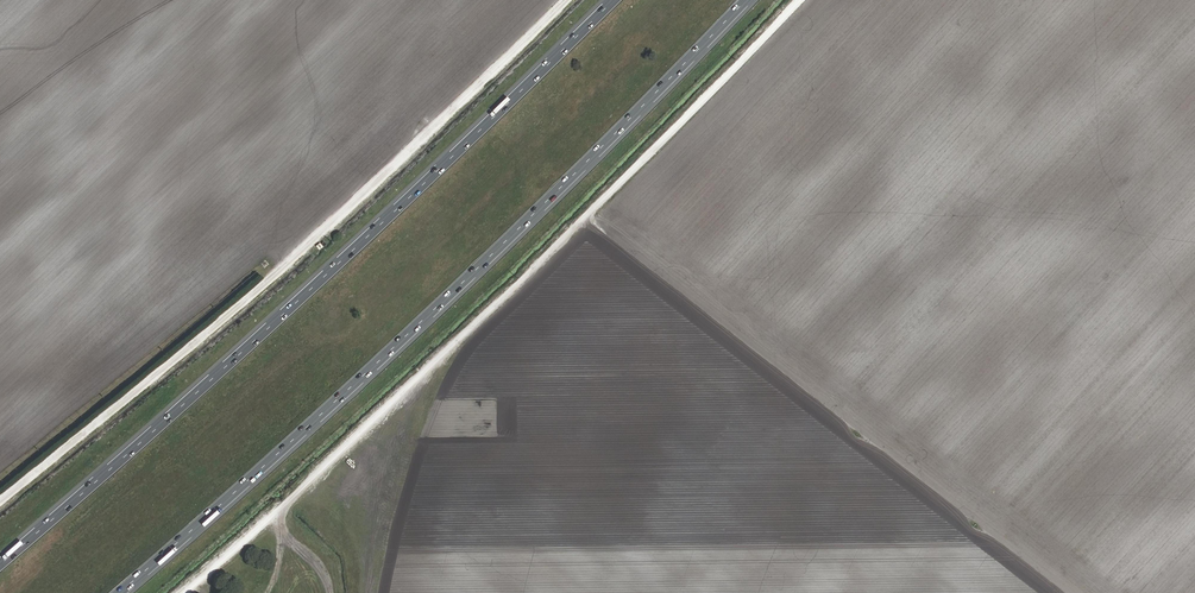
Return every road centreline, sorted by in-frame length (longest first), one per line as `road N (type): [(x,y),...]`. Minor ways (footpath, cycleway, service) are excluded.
road 1 (motorway): [(121,592),(346,402),(747,0)]
road 2 (track): [(183,592),(587,219),(802,0)]
road 3 (motorway): [(612,0),(272,324),(0,564)]
road 4 (track): [(570,0),(291,266),(0,502)]

